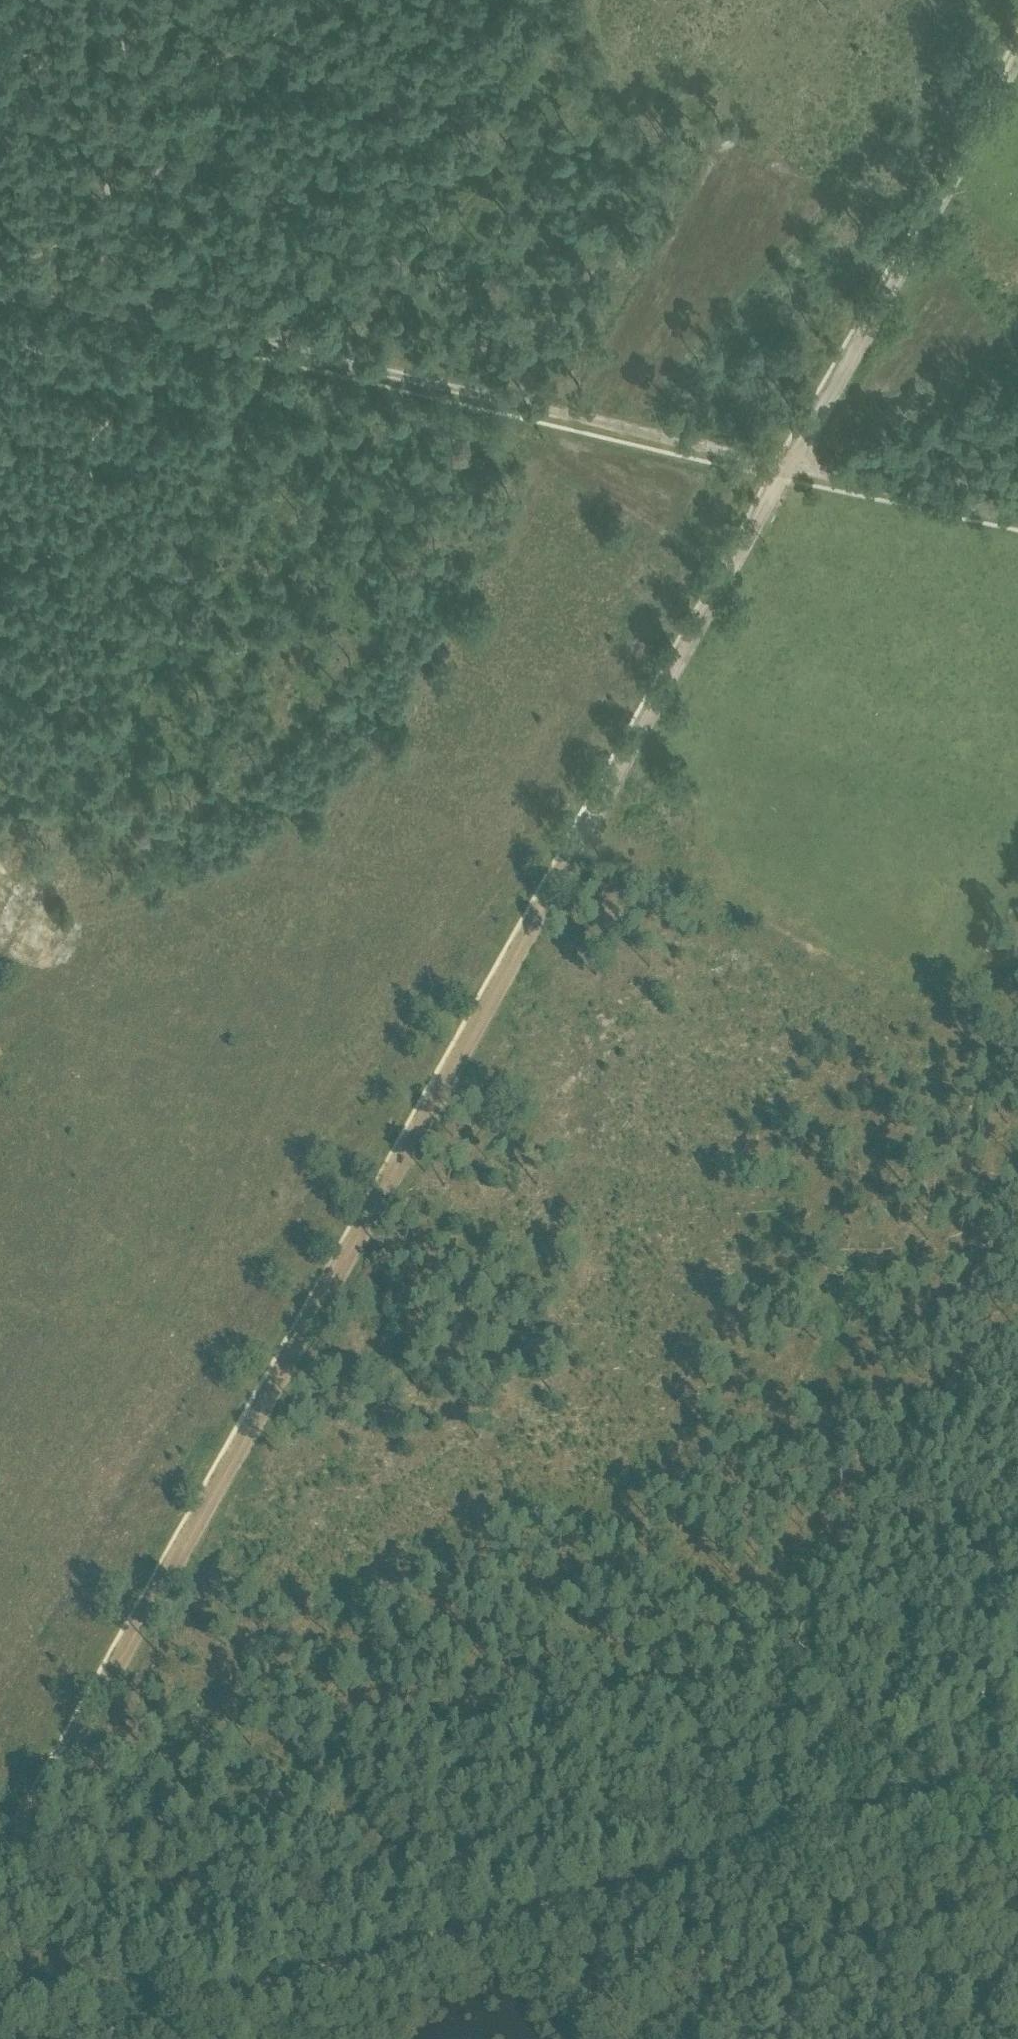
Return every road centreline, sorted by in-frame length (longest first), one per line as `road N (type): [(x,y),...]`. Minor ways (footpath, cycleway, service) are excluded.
road 1 (track): [(0,1869),(790,470)]
road 2 (track): [(1017,1800),(948,1806),(102,2038)]
road 3 (track): [(790,470),(0,285)]
road 4 (track): [(1017,63),(790,470)]
road 5 (track): [(1017,520),(790,470)]

